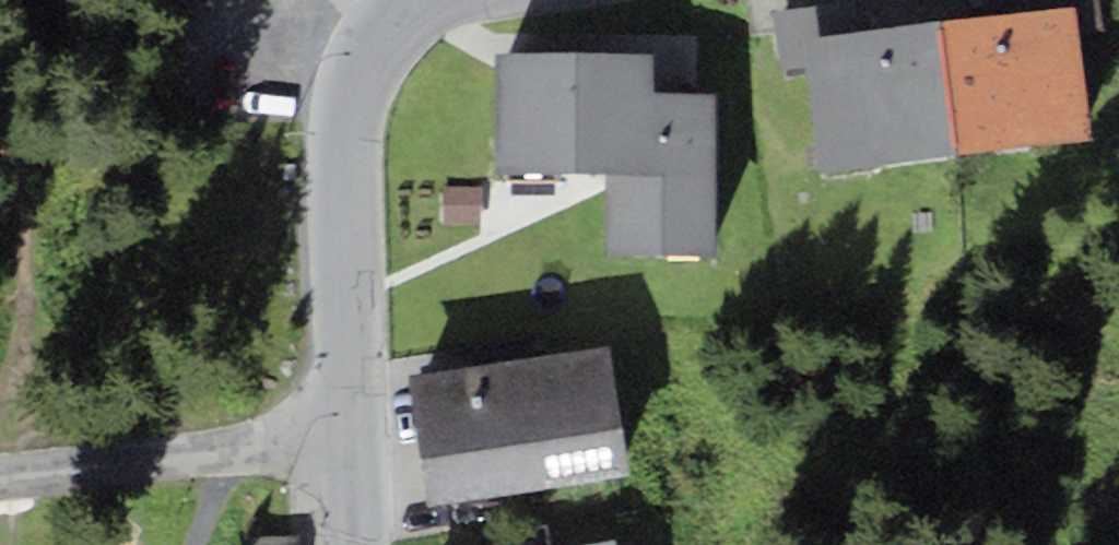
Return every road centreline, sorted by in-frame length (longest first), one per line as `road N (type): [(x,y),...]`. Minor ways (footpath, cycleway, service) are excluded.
road 1 (residential): [(354,431),(343,187),(349,106),(378,39),(414,0)]
road 2 (residential): [(0,470),(90,468),(354,431)]

